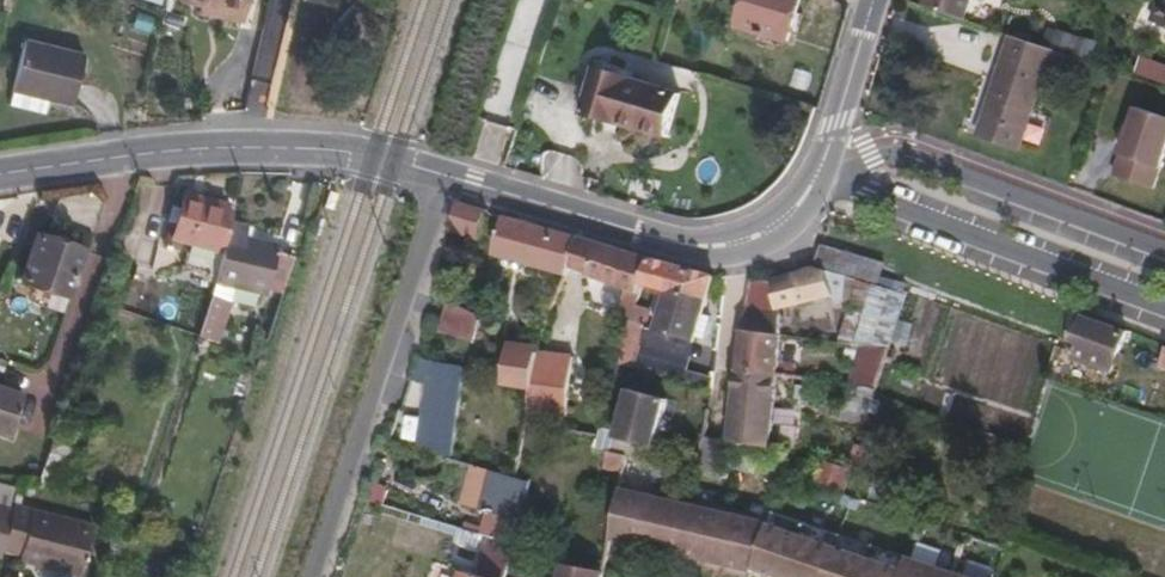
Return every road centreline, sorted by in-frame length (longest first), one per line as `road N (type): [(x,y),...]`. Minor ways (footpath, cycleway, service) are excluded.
road 1 (unclassified): [(445,180),(373,159),(271,151),(0,175)]
road 2 (unclassified): [(821,153),(780,217),(715,246),(644,239),(445,180)]
road 3 (residential): [(445,180),(314,576)]
road 4 (residential): [(1164,248),(893,148),(821,153)]
road 5 (unclassified): [(872,0),(821,153)]

